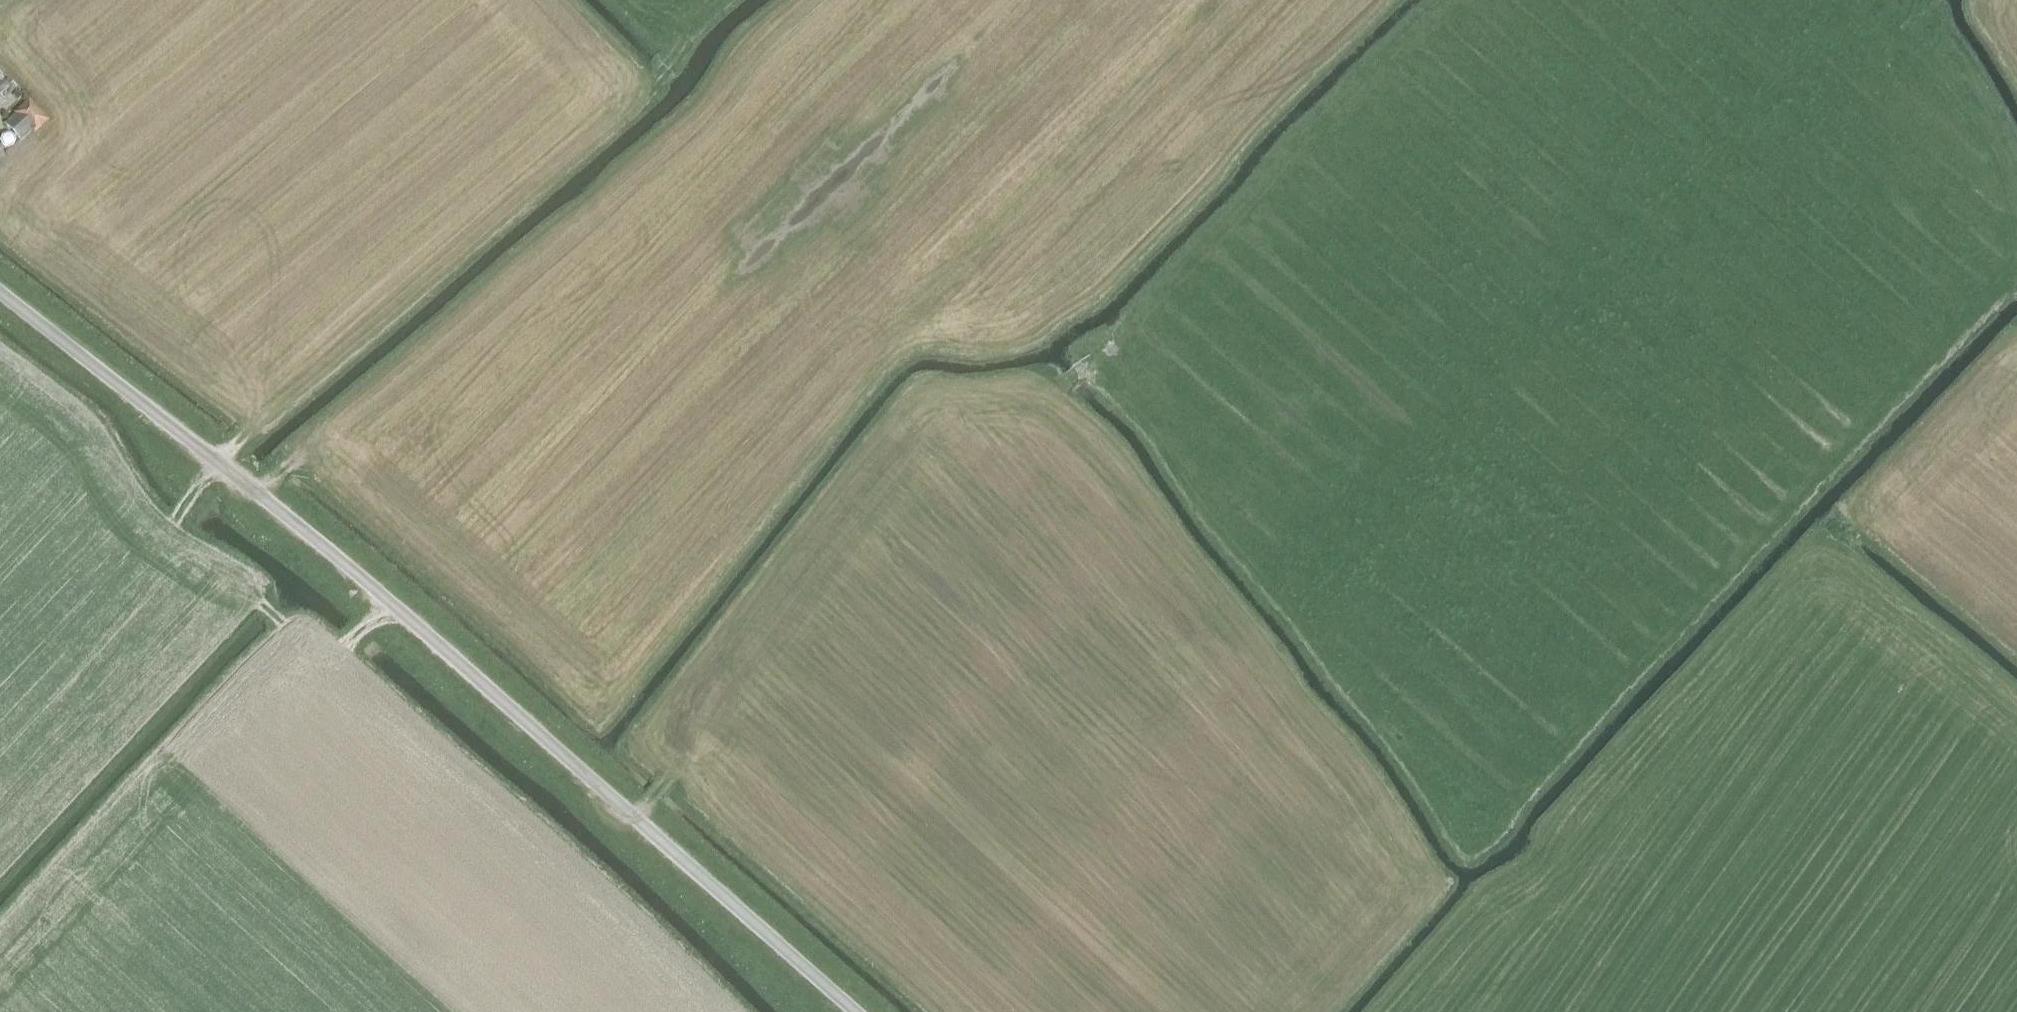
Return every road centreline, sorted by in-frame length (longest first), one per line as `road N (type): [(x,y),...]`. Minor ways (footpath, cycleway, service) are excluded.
road 1 (unclassified): [(850,1011),(395,612),(0,300)]

